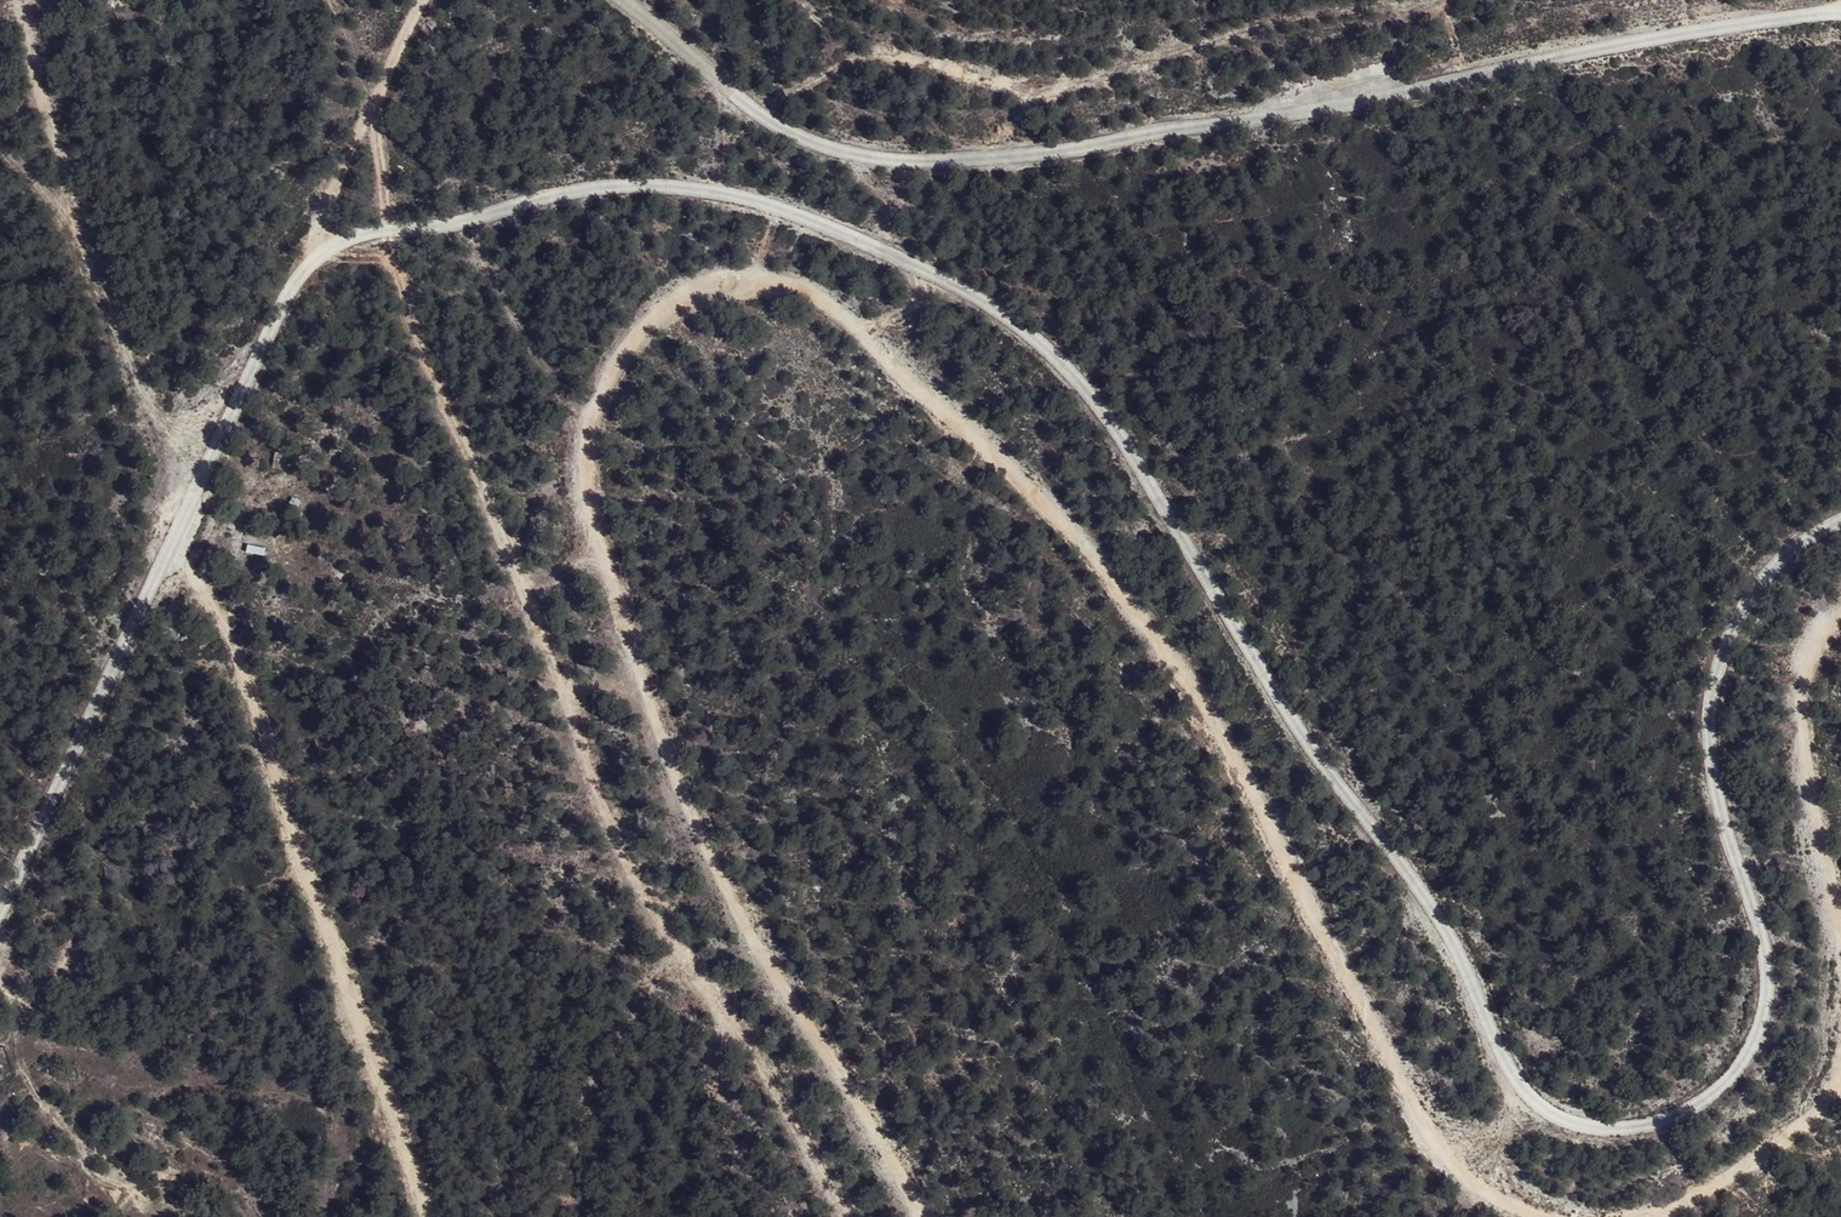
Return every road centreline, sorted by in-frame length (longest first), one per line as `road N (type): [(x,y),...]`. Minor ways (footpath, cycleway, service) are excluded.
road 1 (unclassified): [(1840,519),(1777,567),(1737,631),(1713,729),(1771,965),(1756,1041),(1707,1098),(1627,1132),(1544,1111),(1483,1026),(1434,906),(1371,840),(1104,401),(911,262),(697,190),(579,196),(471,227),(413,223),(332,246),(280,312),(0,897)]
road 2 (track): [(1641,1216),(1555,1215),(1460,1172),(1223,754),(1123,608),(865,328),(804,284),(759,274),(698,285),(650,322),(606,385),(587,482),(691,796),(745,914),(932,1216)]
road 3 (track): [(421,1216),(305,891),(189,503),(92,276),(15,0)]
road 4 (unclassified): [(619,0),(748,109),(890,160),(1090,143),(1655,41),(1840,22)]
road 5 (track): [(1840,620),(1805,686),(1827,857),(1832,1015),(1800,1108),(1727,1178),(1645,1216)]
road 6 (track): [(321,260),(323,224),(430,0)]

